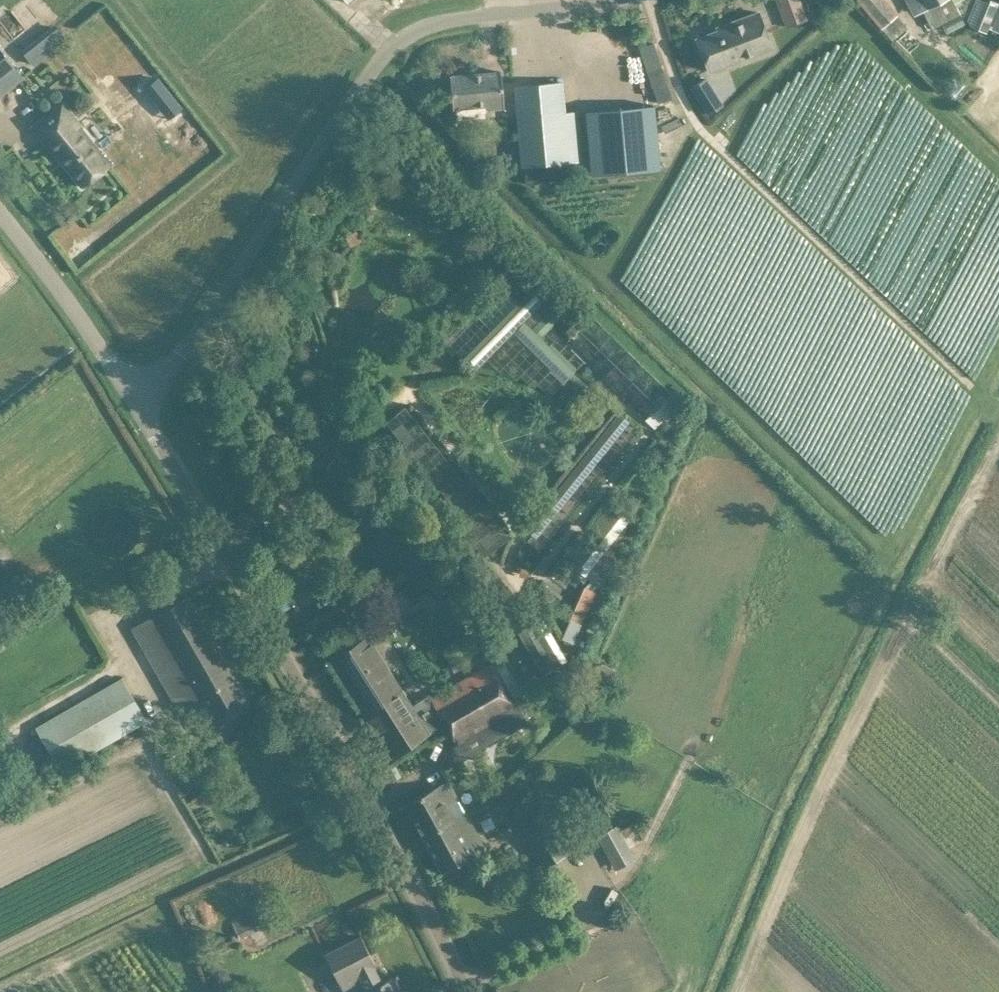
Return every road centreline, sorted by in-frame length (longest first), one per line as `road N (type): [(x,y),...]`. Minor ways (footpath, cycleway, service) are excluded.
road 1 (unclassified): [(469,991),(136,402)]
road 2 (unclassified): [(136,402),(168,372),(283,198),(403,39),(465,17),(602,0)]
road 3 (unclassified): [(136,402),(0,208)]

